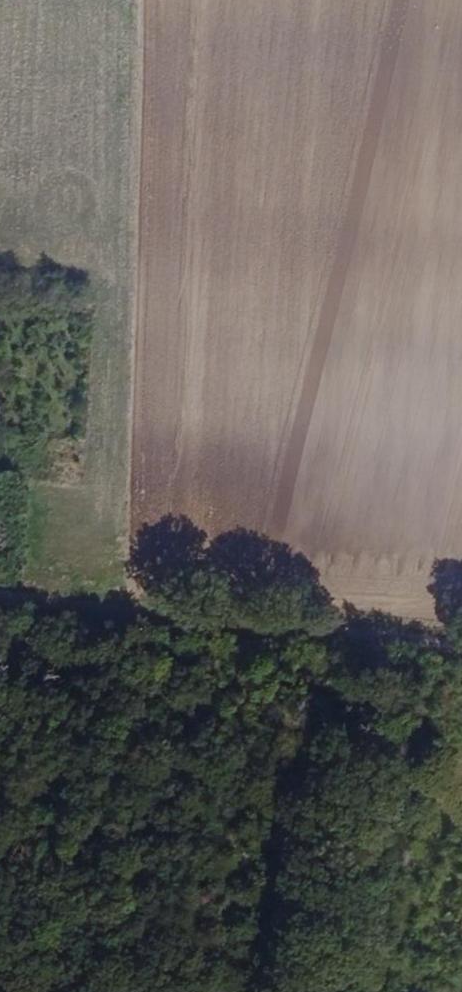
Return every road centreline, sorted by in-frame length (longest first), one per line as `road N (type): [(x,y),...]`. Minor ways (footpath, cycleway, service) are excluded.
road 1 (track): [(0,620),(461,685)]

